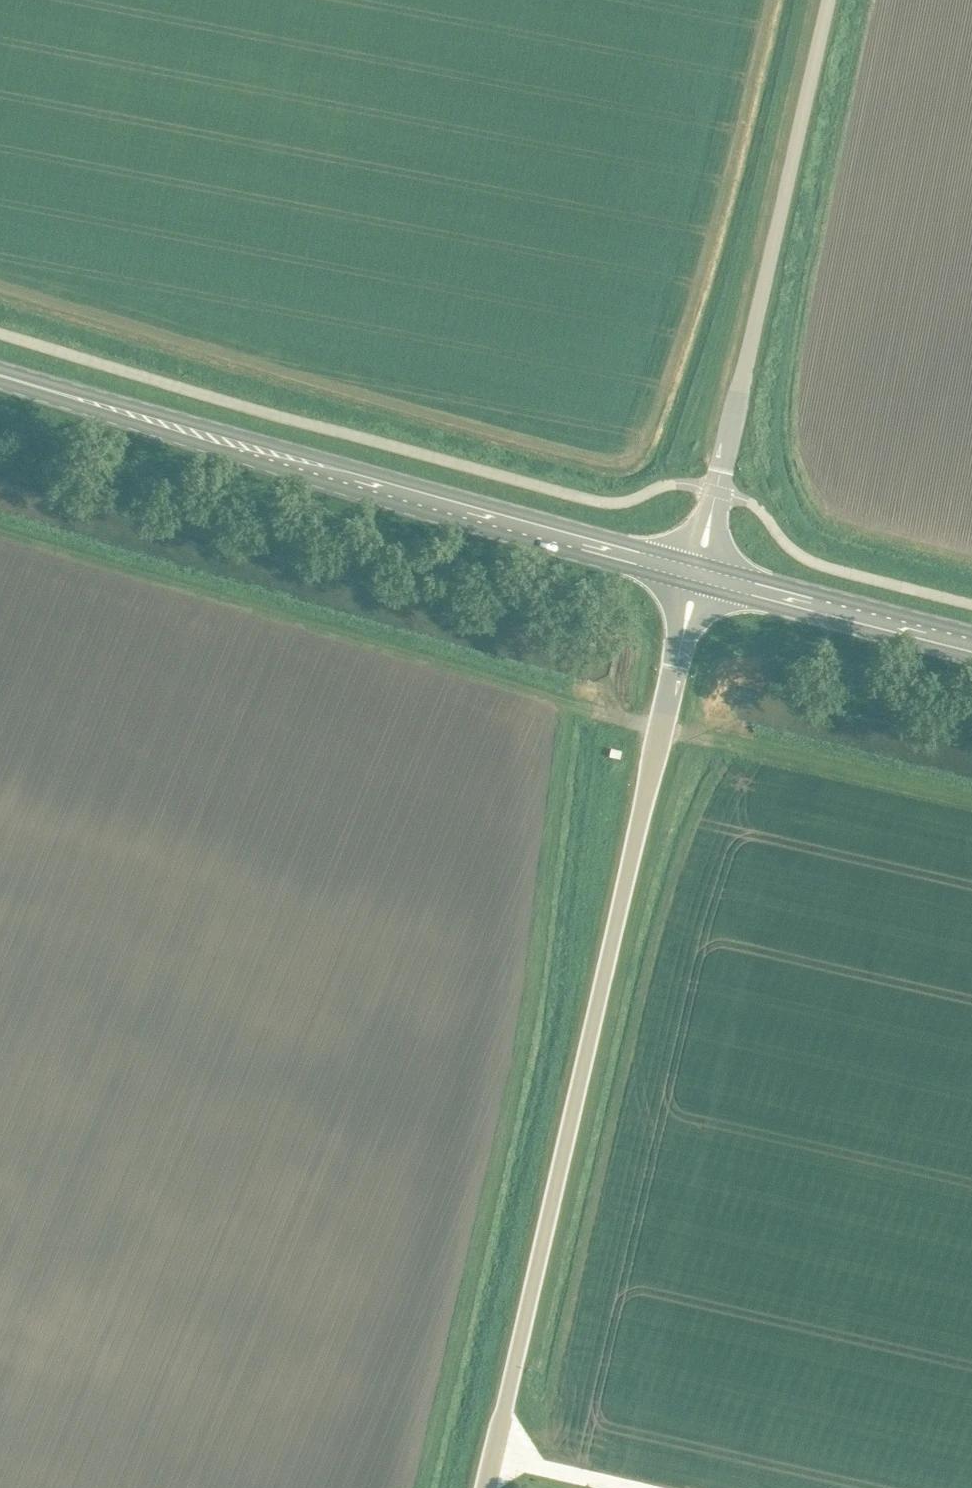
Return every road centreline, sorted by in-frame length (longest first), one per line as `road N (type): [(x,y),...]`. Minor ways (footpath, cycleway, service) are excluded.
road 1 (unclassified): [(492,1487),(698,572)]
road 2 (unclassified): [(698,572),(825,0)]
road 3 (primary): [(296,456),(698,572)]
road 4 (primary): [(296,456),(0,367)]
road 5 (primary): [(971,639),(698,572)]

